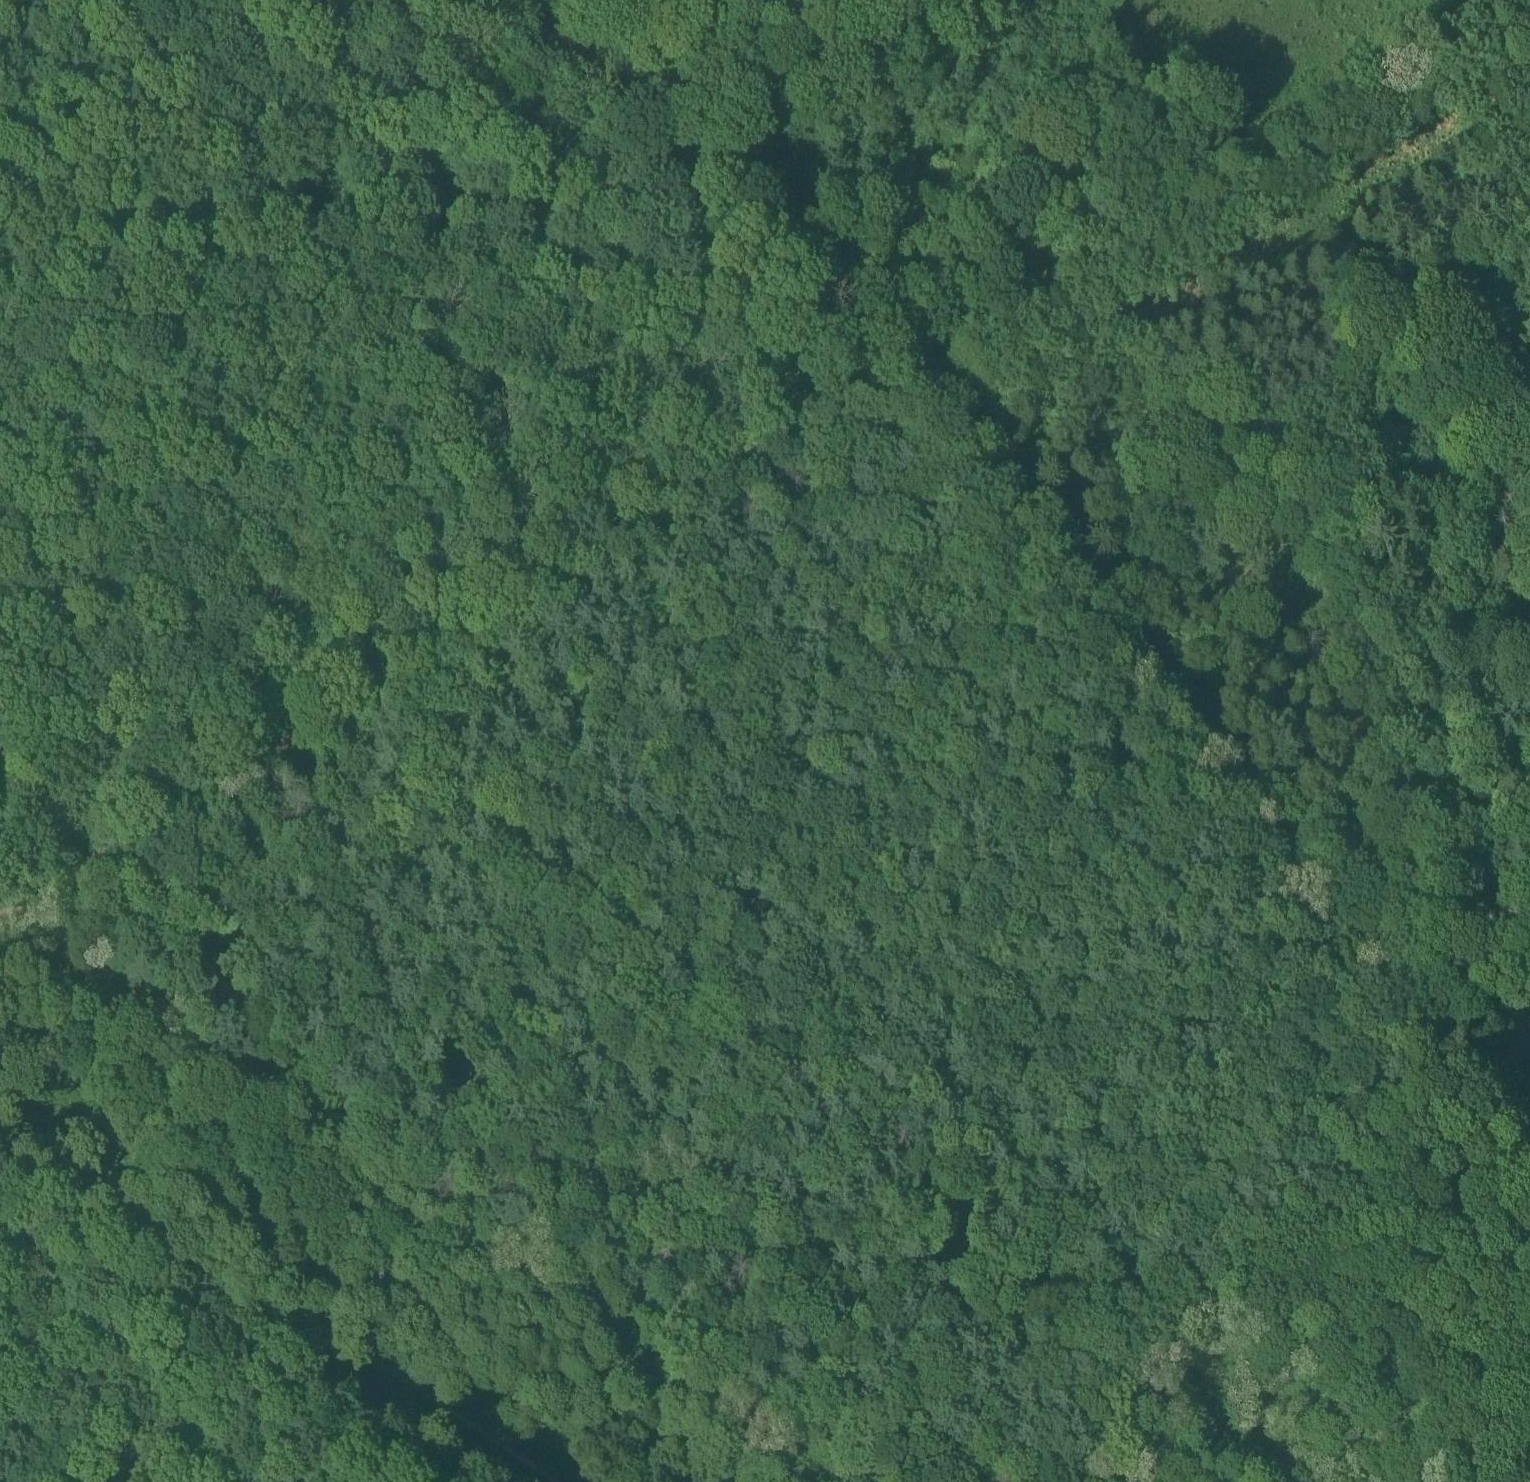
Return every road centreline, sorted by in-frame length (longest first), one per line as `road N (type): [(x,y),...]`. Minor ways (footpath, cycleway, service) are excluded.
road 1 (track): [(0,915),(913,352)]
road 2 (track): [(1482,1052),(1375,957),(1246,806),(1062,540),(913,352)]
road 3 (track): [(913,352),(1491,0)]
road 4 (secondary): [(510,1481),(81,1188),(0,1141)]
road 5 (track): [(913,352),(678,105),(507,0)]
road 6 (track): [(1246,806),(1456,782),(1514,759),(1529,738)]

